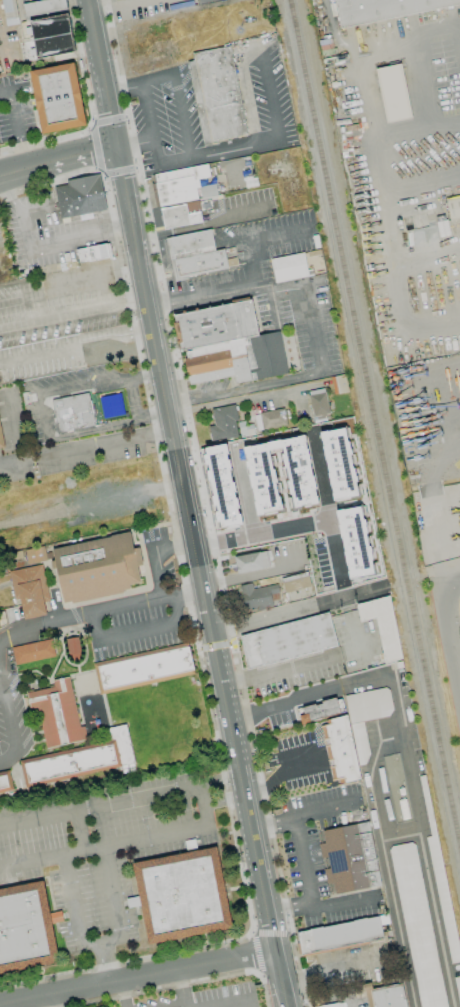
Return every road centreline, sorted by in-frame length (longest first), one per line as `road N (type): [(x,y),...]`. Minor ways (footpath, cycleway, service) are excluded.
road 1 (secondary): [(116,146),(289,1006)]
road 2 (residential): [(277,948),(0,1006)]
road 3 (residential): [(214,635),(382,591)]
road 4 (secondary): [(116,146),(88,0)]

